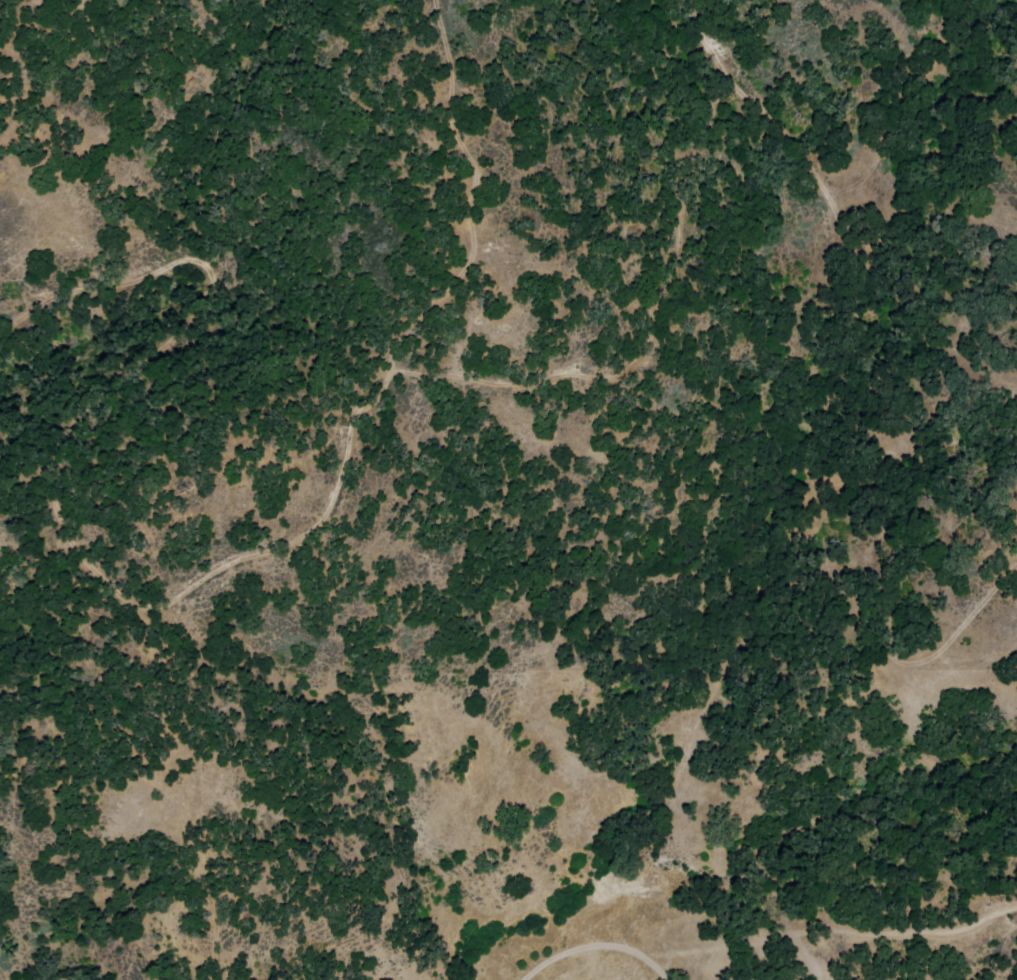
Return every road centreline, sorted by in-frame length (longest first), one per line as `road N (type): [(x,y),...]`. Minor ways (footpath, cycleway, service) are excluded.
road 1 (track): [(1016,899),(971,921),(915,929),(832,925),(809,934),(757,979)]

